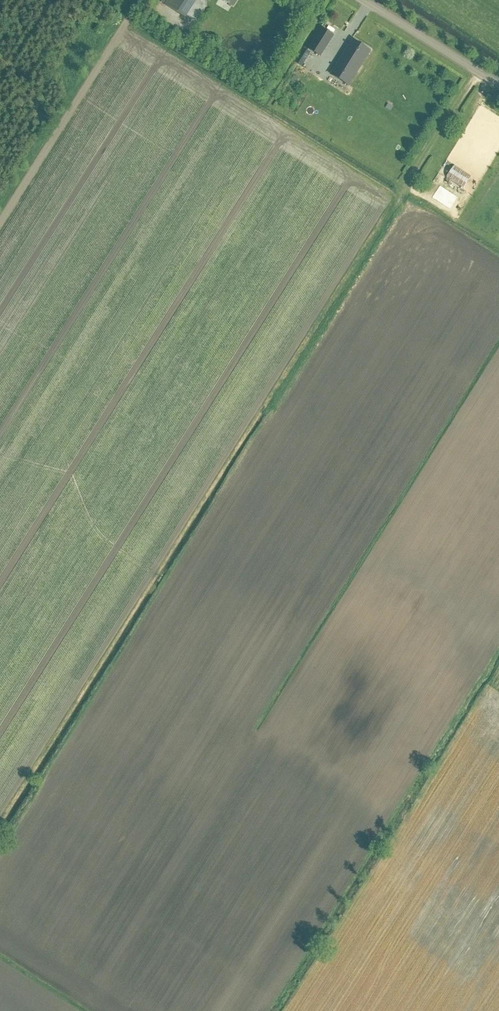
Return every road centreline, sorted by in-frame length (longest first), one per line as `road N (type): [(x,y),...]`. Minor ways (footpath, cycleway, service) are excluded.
road 1 (track): [(139,0),(0,221)]
road 2 (unclassified): [(362,0),(498,85)]

